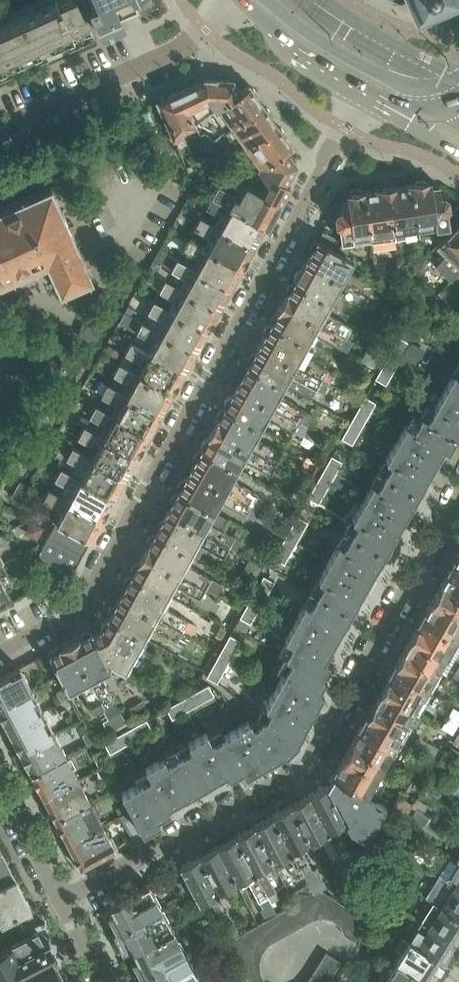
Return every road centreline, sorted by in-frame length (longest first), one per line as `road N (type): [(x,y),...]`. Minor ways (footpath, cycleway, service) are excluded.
road 1 (residential): [(0,649),(85,599),(360,93)]
road 2 (residential): [(60,902),(304,763),(458,498)]
road 3 (residential): [(231,0),(180,45),(0,128)]
road 4 (secondary): [(405,87),(315,37),(267,0)]
road 5 (secondary): [(241,0),(287,44),(360,93)]
road 6 (residential): [(60,902),(0,781)]

